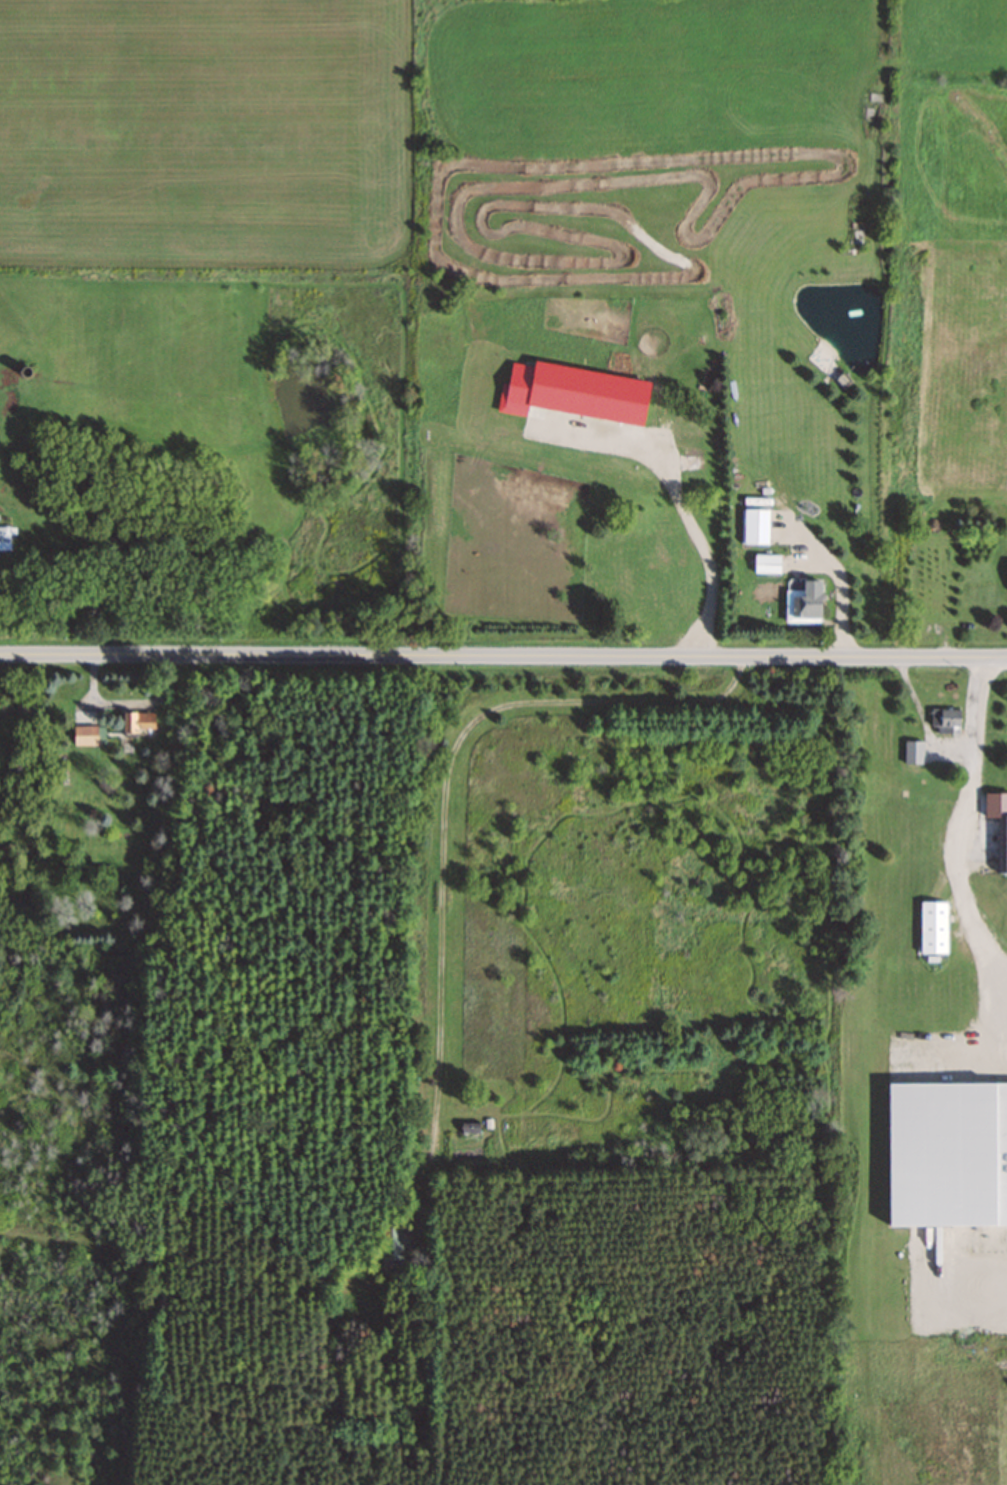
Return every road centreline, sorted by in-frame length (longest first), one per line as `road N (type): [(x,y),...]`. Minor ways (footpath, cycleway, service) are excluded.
road 1 (secondary): [(0,655),(1006,658)]

